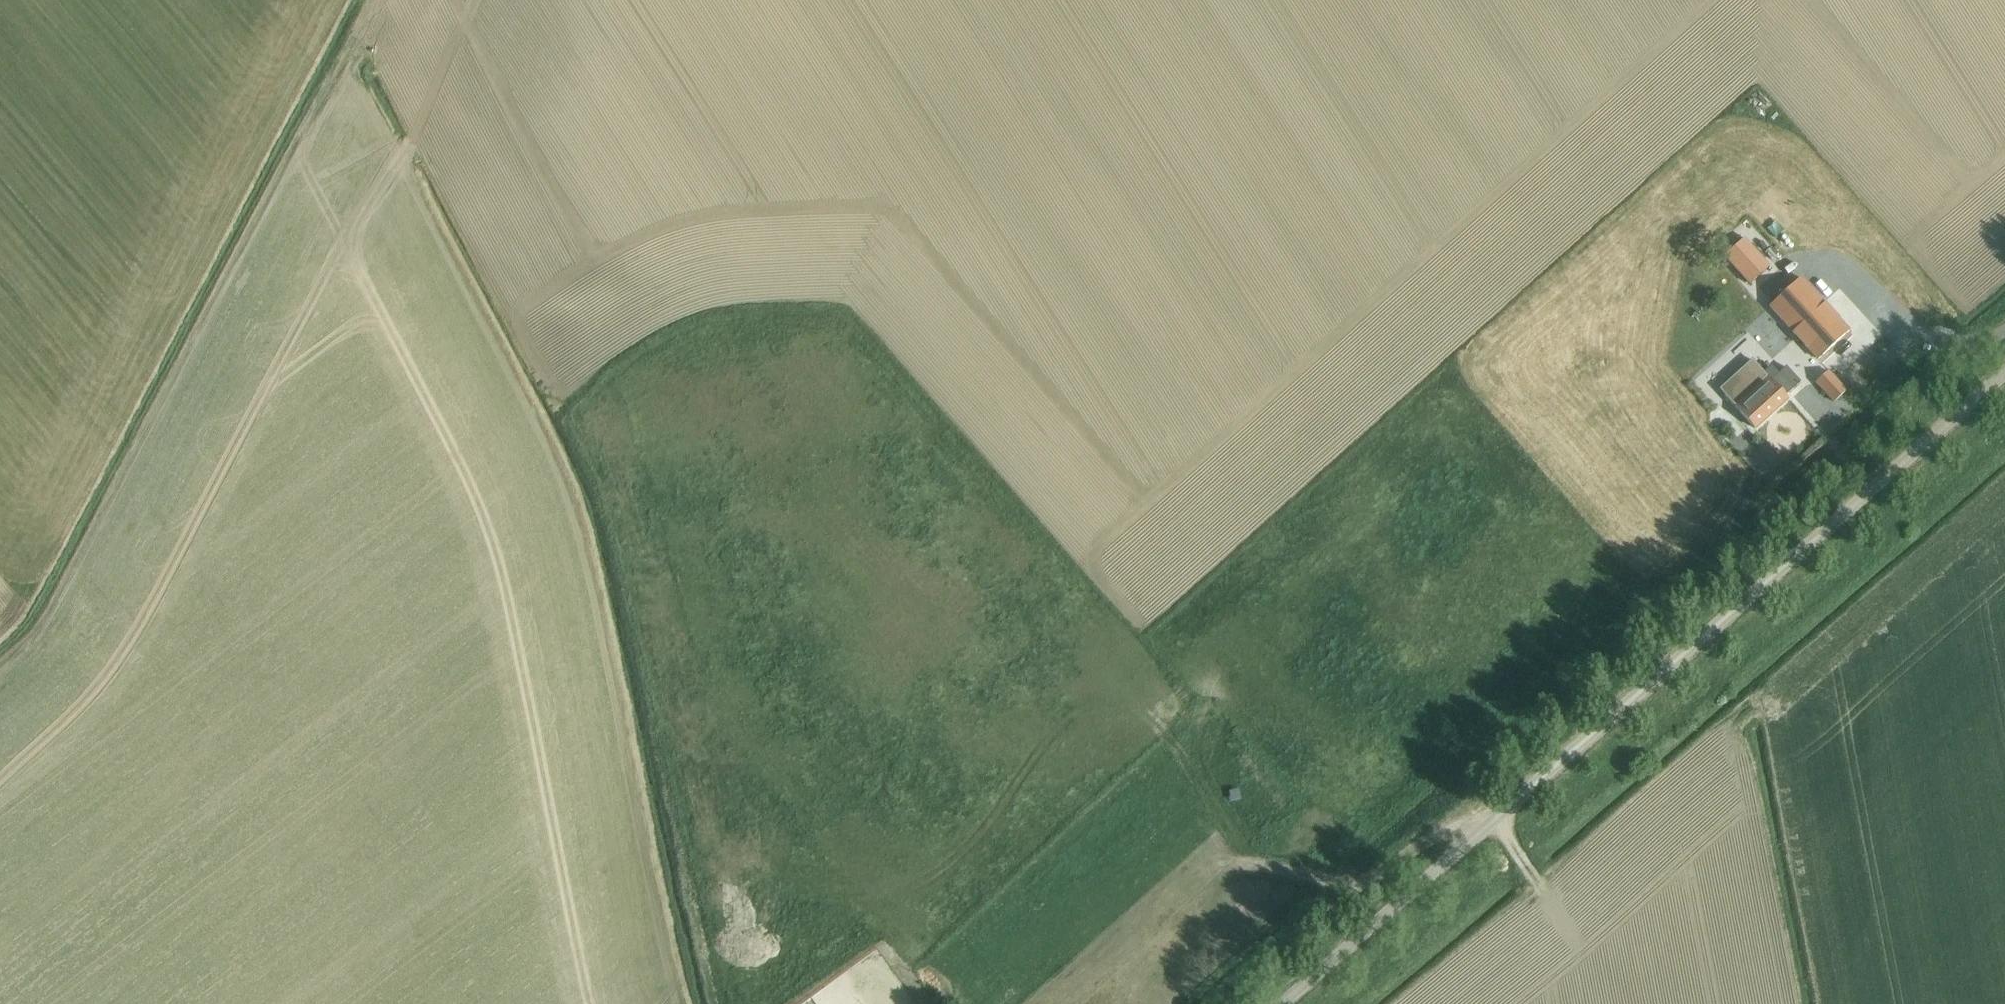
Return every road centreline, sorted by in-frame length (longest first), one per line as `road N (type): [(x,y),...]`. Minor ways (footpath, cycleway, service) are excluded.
road 1 (unclassified): [(1283,1003),(2004,374)]

